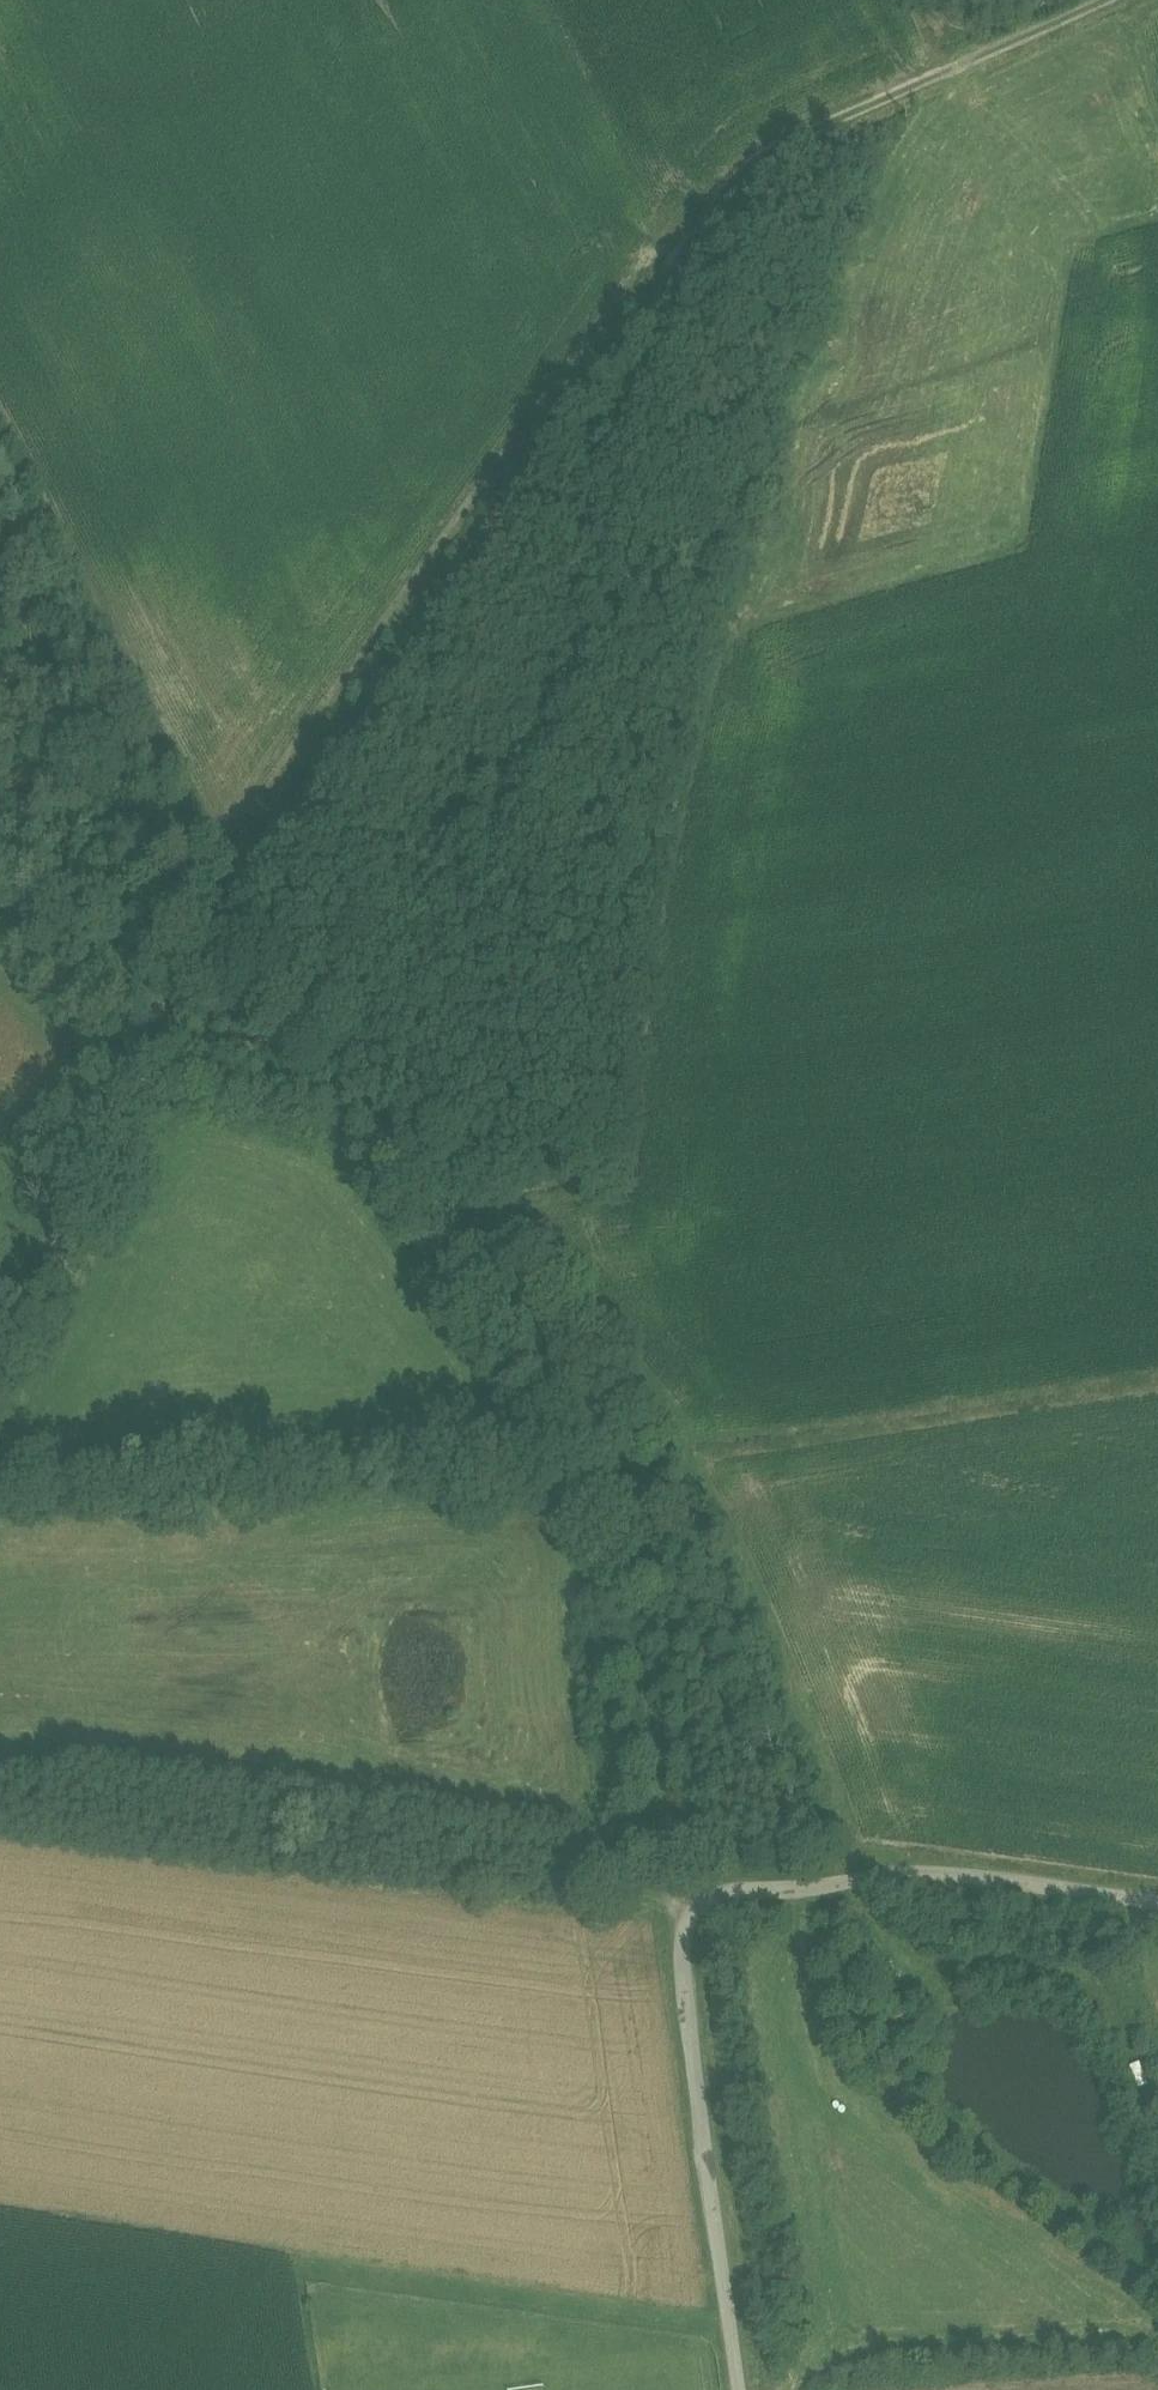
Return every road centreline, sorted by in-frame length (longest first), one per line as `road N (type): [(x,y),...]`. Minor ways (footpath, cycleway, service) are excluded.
road 1 (track): [(1096,0),(790,141),(726,190),(241,881),(0,1334)]
road 2 (track): [(745,2389),(685,1956),(699,1912),(720,1896),(794,1893),(901,1871),(1157,1906)]
road 3 (track): [(699,1912),(674,1860),(621,1441)]

